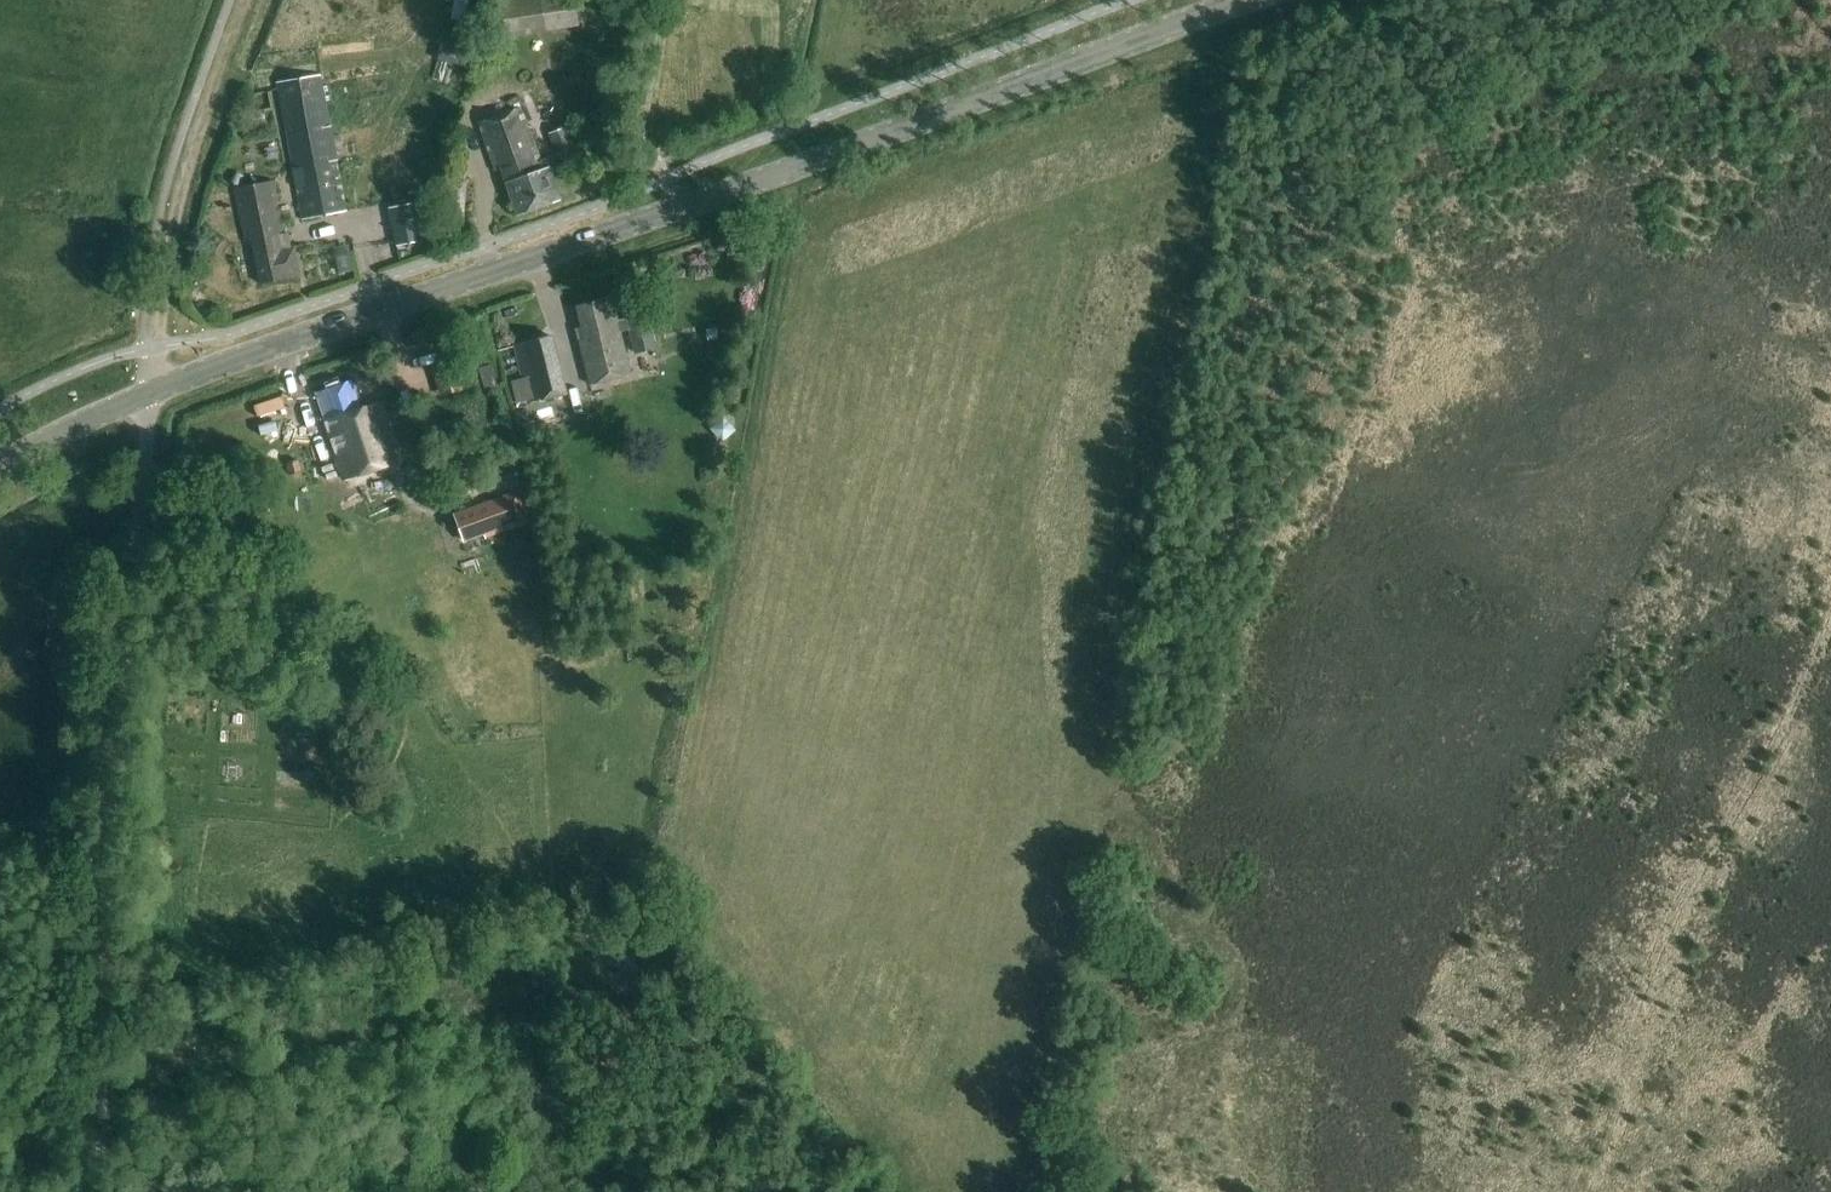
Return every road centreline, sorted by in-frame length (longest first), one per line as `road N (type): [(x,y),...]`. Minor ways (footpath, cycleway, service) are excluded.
road 1 (tertiary): [(149,396),(1246,0)]
road 2 (unclassified): [(96,1191),(115,738),(149,396)]
road 3 (track): [(150,349),(185,185),(251,0)]
road 4 (tertiary): [(0,471),(149,396)]

